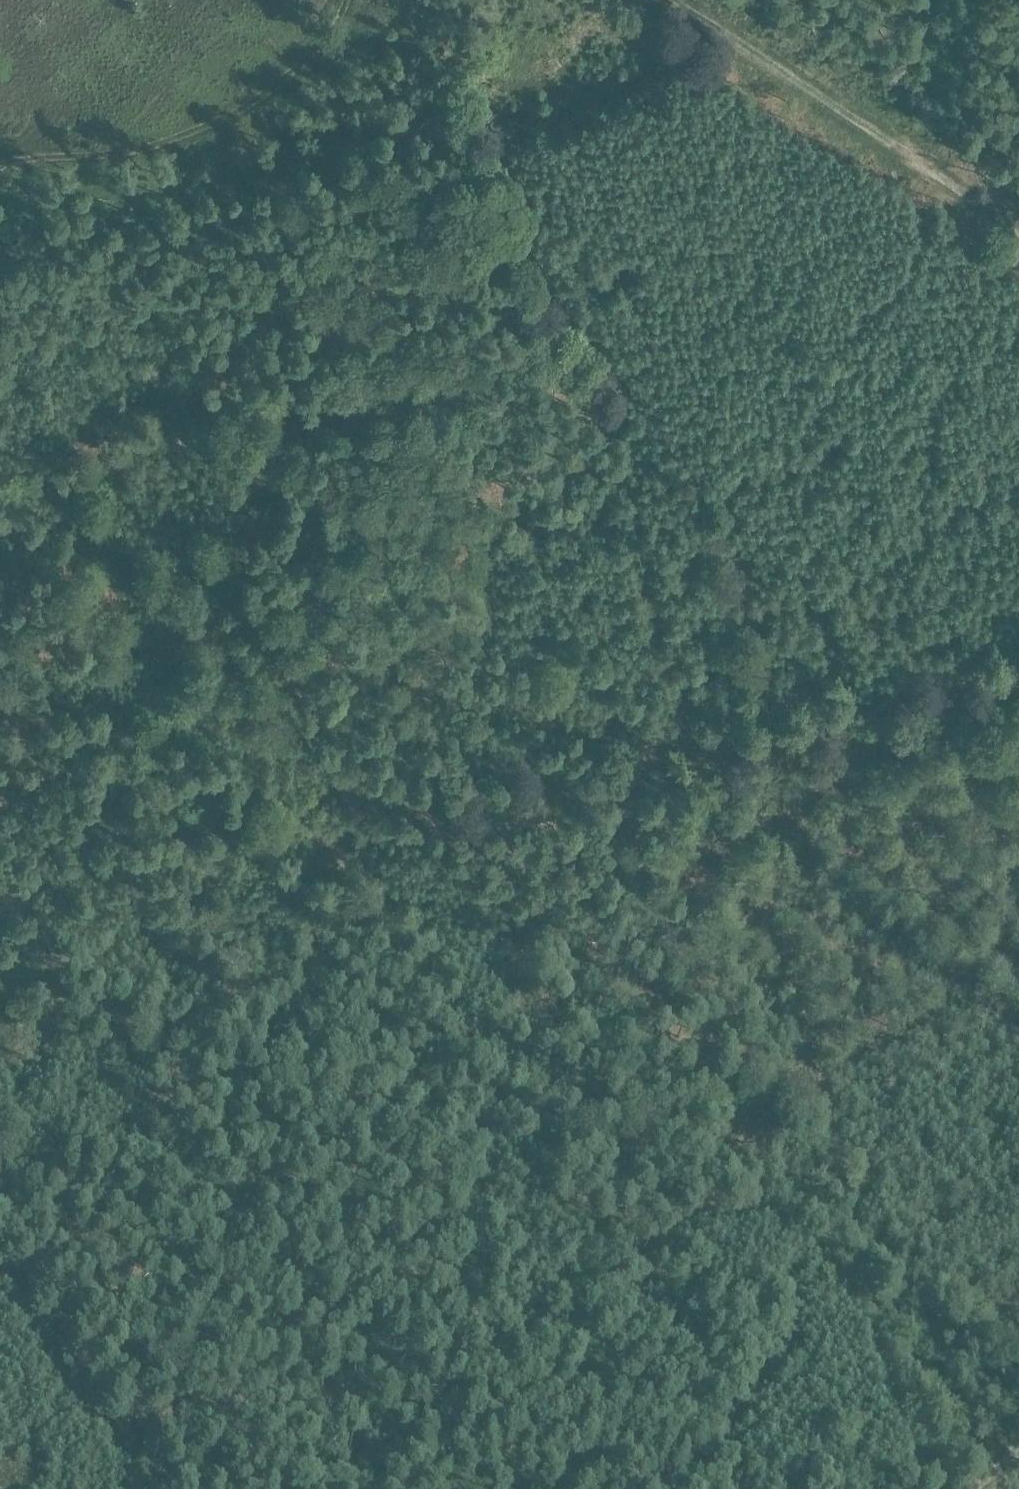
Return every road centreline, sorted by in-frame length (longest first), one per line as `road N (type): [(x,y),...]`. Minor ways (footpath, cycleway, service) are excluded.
road 1 (track): [(673,0),(1018,230)]
road 2 (track): [(0,165),(121,154),(225,119),(296,68),(326,38),(348,0)]

